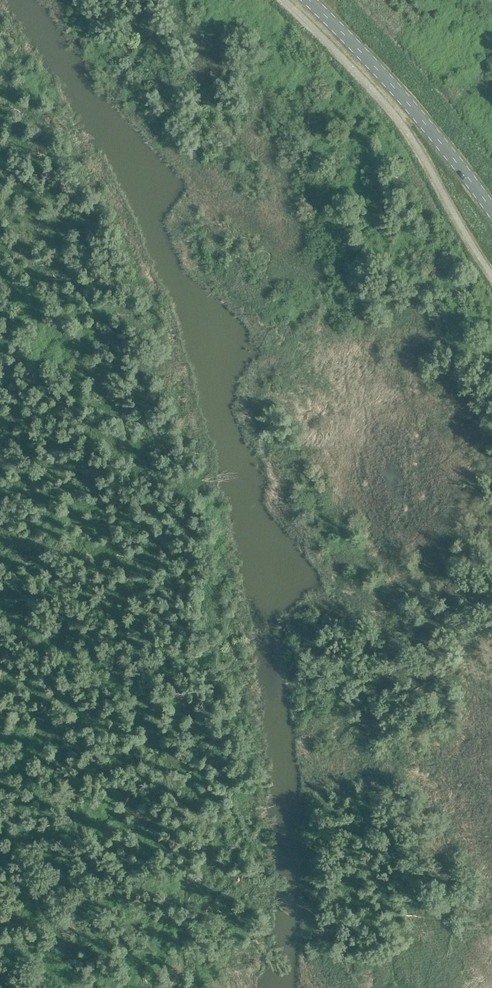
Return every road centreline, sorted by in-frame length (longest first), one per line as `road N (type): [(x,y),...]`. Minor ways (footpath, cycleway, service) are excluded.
road 1 (secondary): [(305,0),(399,99),(491,217)]

